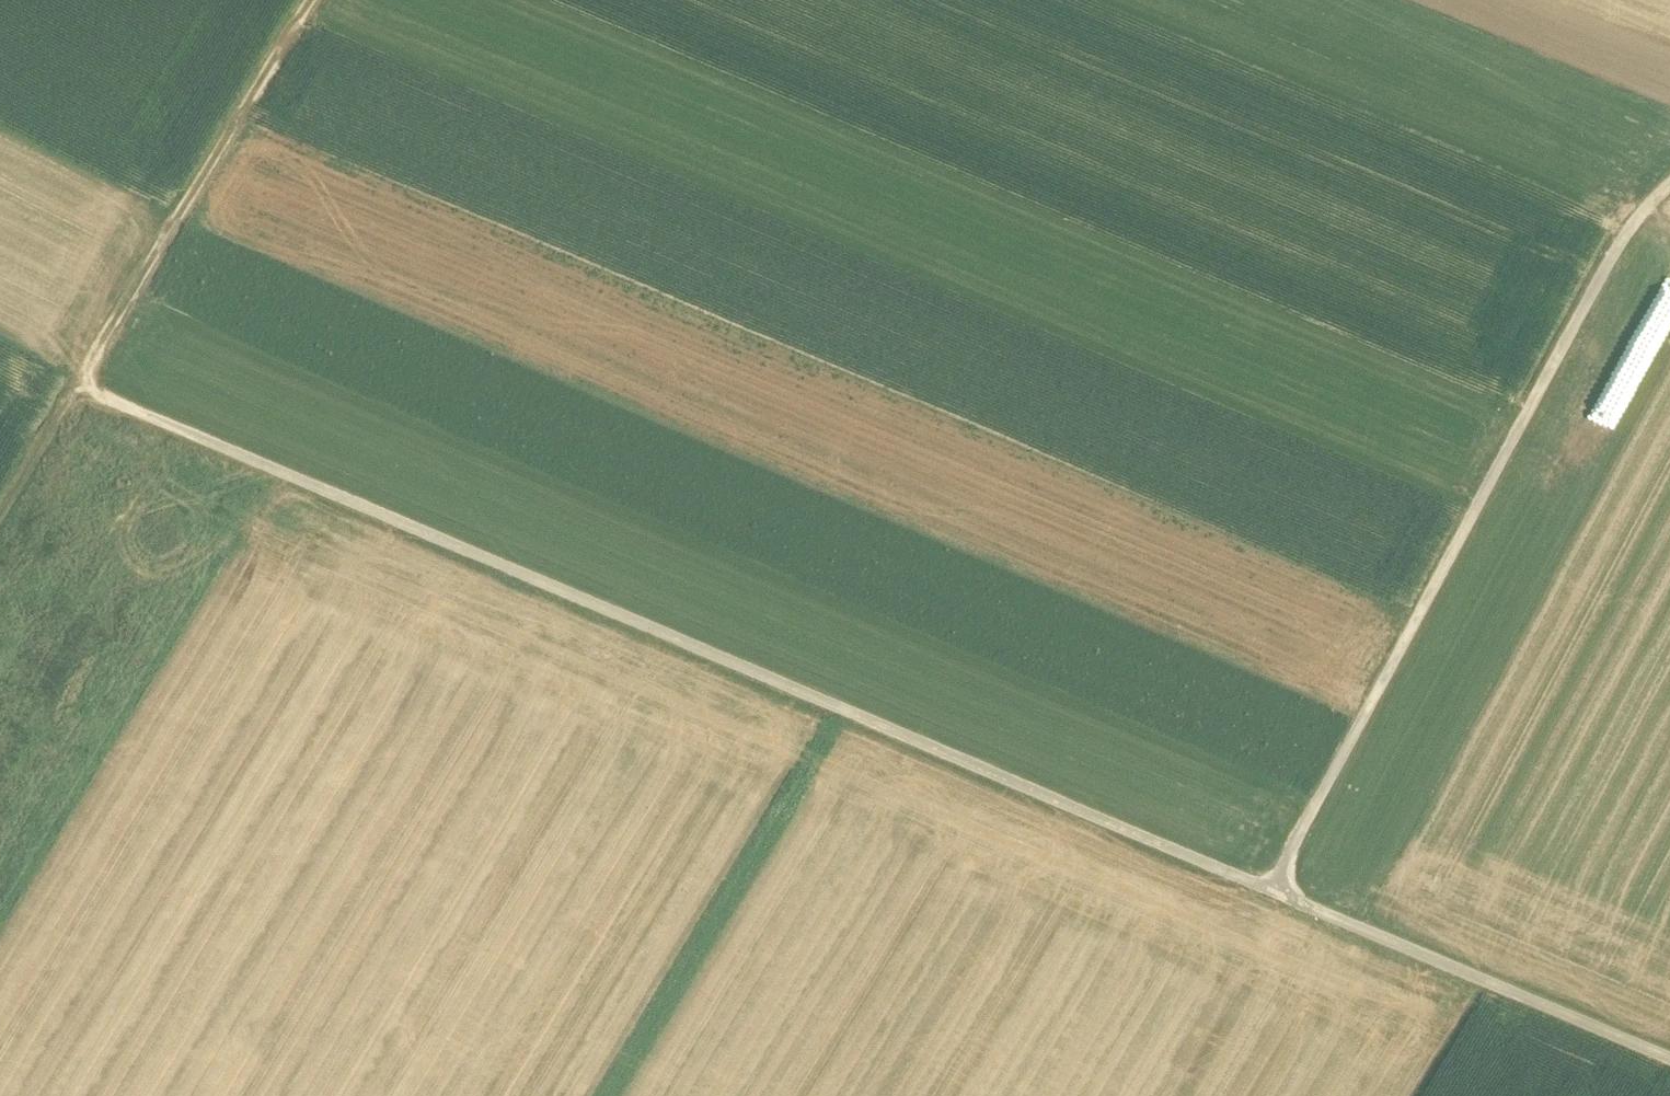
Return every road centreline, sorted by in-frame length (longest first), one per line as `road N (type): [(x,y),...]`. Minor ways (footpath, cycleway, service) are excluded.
road 1 (track): [(87,398),(1669,1069)]
road 2 (track): [(1669,193),(1643,218),(1286,905)]
road 3 (track): [(87,398),(330,0)]
road 4 (track): [(0,541),(87,398)]

